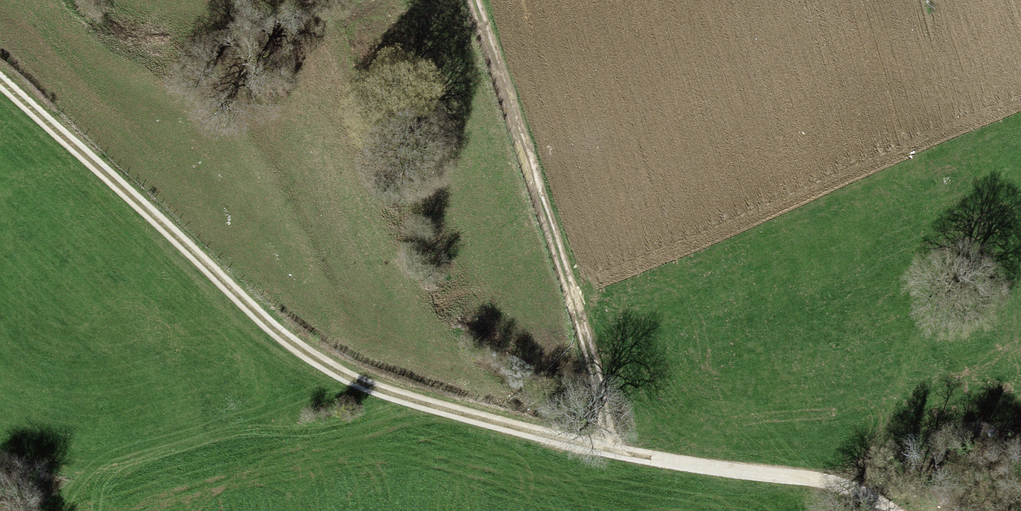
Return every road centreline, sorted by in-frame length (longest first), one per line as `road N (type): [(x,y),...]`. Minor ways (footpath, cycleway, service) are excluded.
road 1 (track): [(0,81),(293,344),(346,378),(614,451),(854,489),(889,510)]
road 2 (track): [(614,451),(472,0)]

